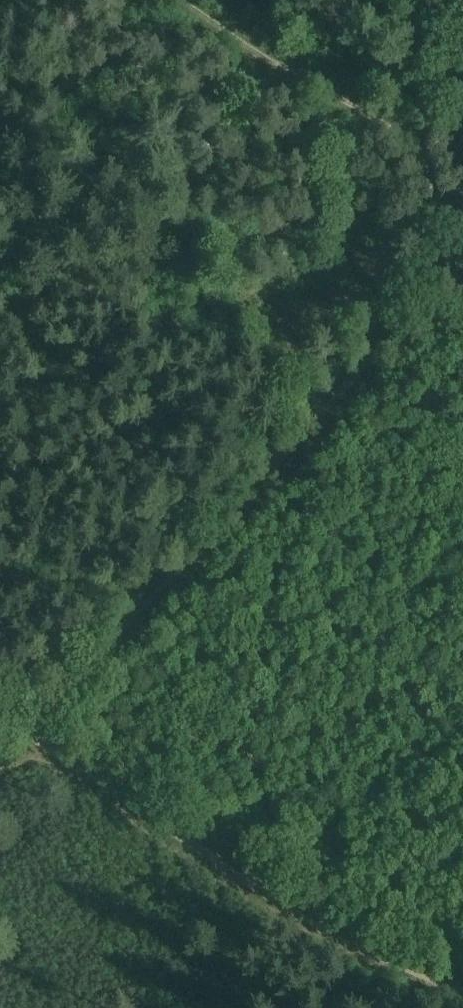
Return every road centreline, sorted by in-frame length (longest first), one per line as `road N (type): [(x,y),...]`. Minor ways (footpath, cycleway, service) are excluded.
road 1 (track): [(22,738),(462,257)]
road 2 (track): [(22,738),(339,939),(462,991)]
road 3 (track): [(462,177),(177,0)]

